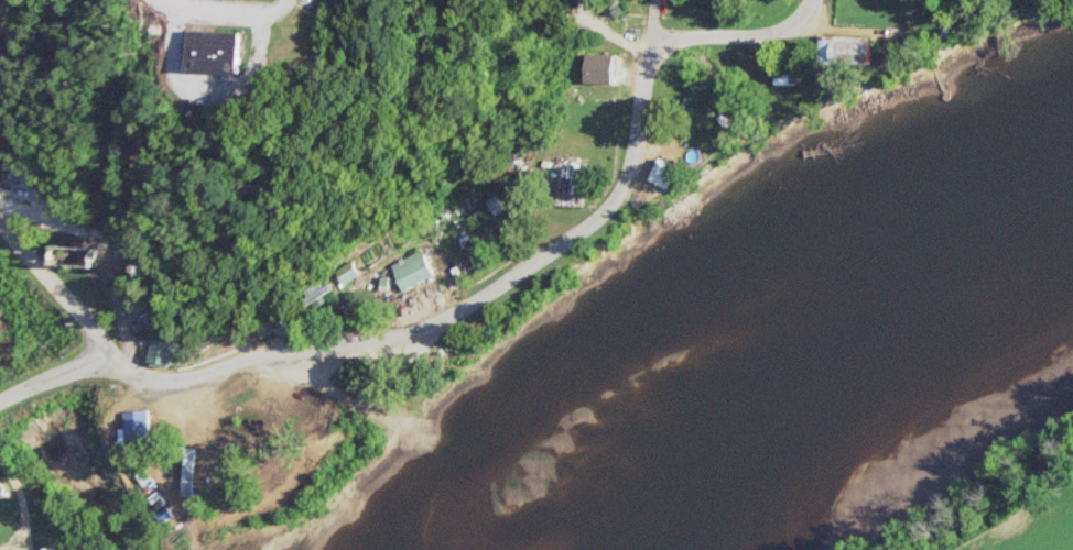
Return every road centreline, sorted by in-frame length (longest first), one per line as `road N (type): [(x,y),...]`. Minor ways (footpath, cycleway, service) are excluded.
road 1 (residential): [(89,355),(131,372),(189,375),(409,330),(583,229),(625,179),(650,38)]
road 2 (residential): [(650,38),(754,34),(791,21),(809,0)]
road 3 (residential): [(258,72),(250,88),(231,94),(181,84),(171,69),(173,10)]
road 4 (tertiary): [(89,355),(91,330),(0,223)]

